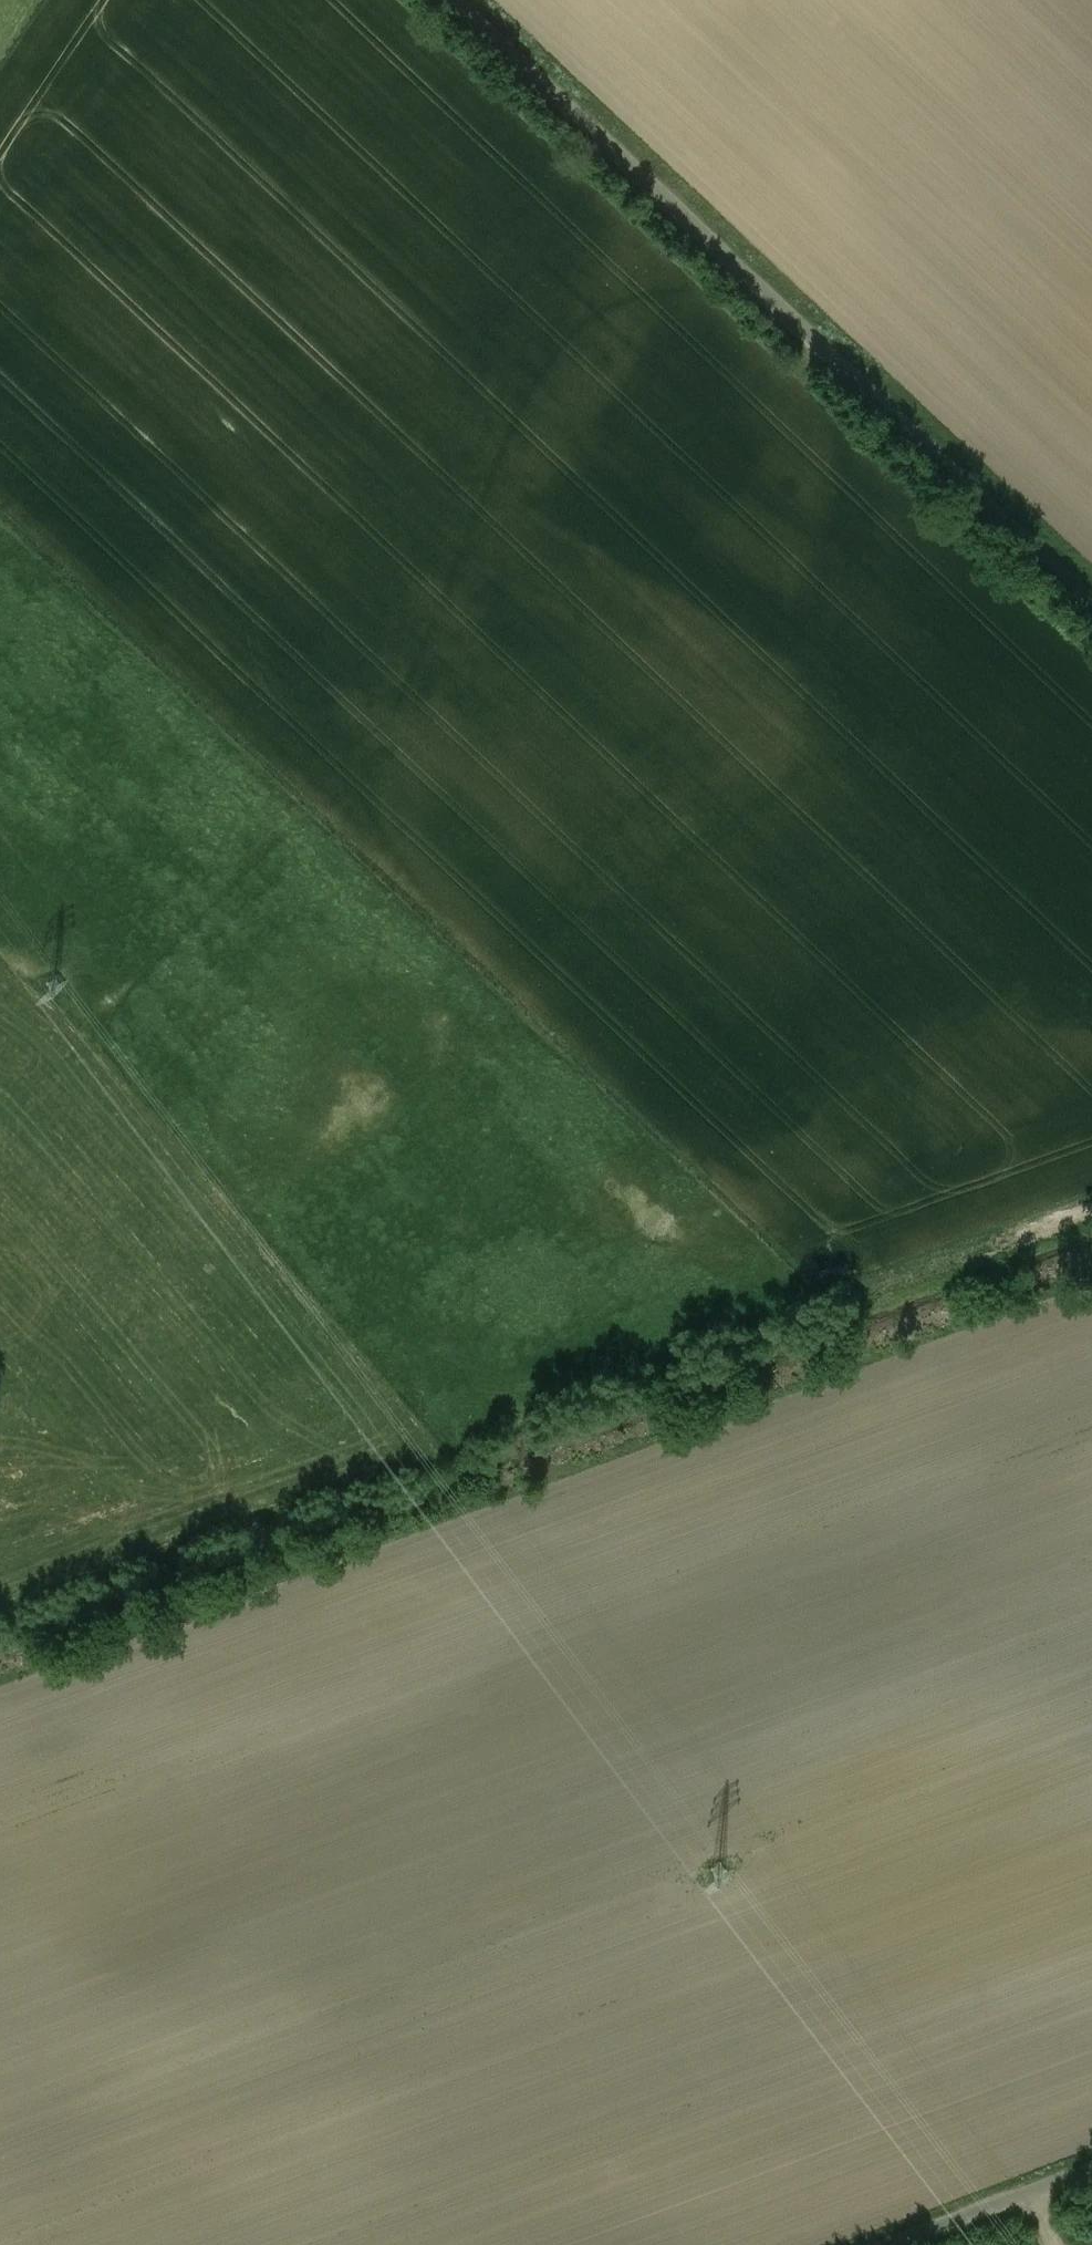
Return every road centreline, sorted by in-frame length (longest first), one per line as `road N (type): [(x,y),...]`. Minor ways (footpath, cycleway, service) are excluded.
road 1 (unclassified): [(452,0),(1091,604)]
road 2 (unclassified): [(1091,2169),(888,2244)]

